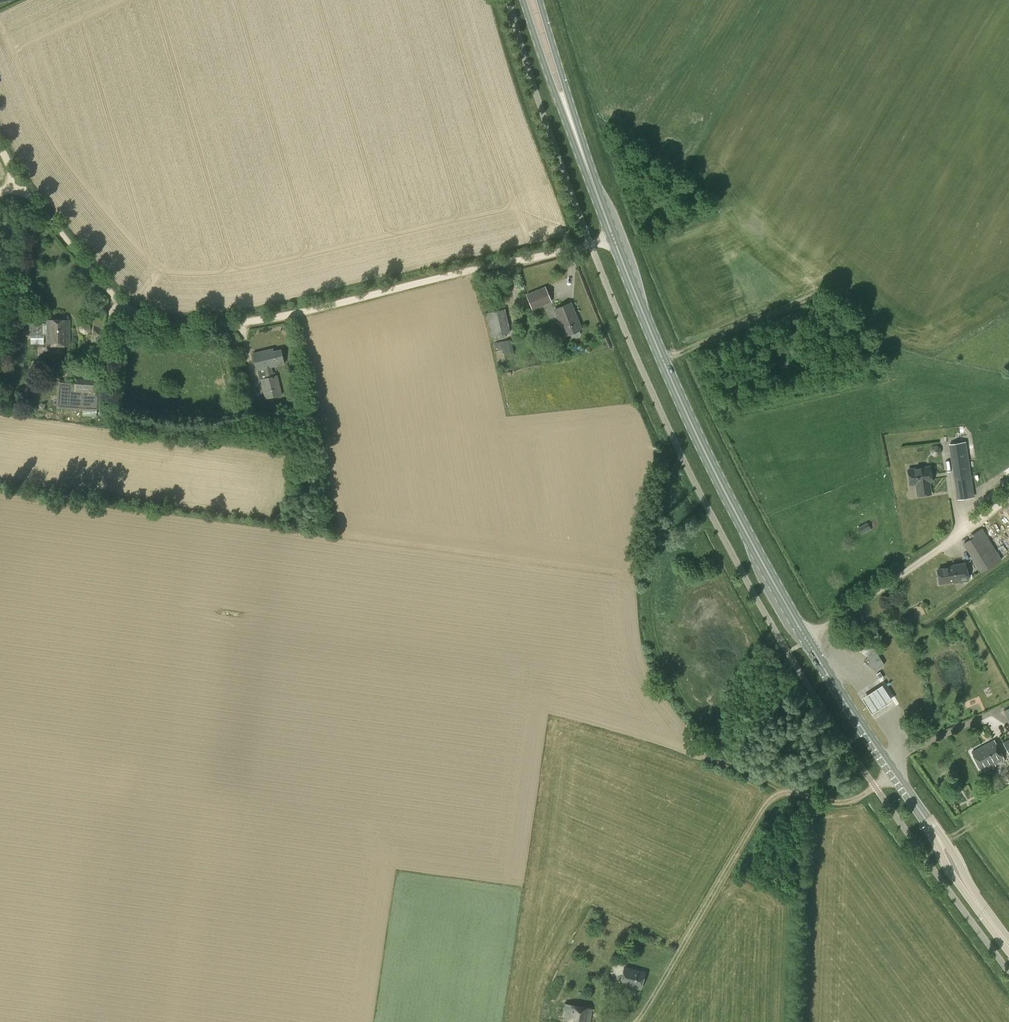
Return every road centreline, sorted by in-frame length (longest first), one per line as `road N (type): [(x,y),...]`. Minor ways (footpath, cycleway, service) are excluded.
road 1 (primary): [(807,640),(662,361),(578,144),(534,0)]
road 2 (track): [(614,238),(283,314),(189,325),(122,309),(17,182)]
road 3 (primary): [(1008,945),(807,640)]
road 4 (unclassified): [(807,640),(1008,501)]

